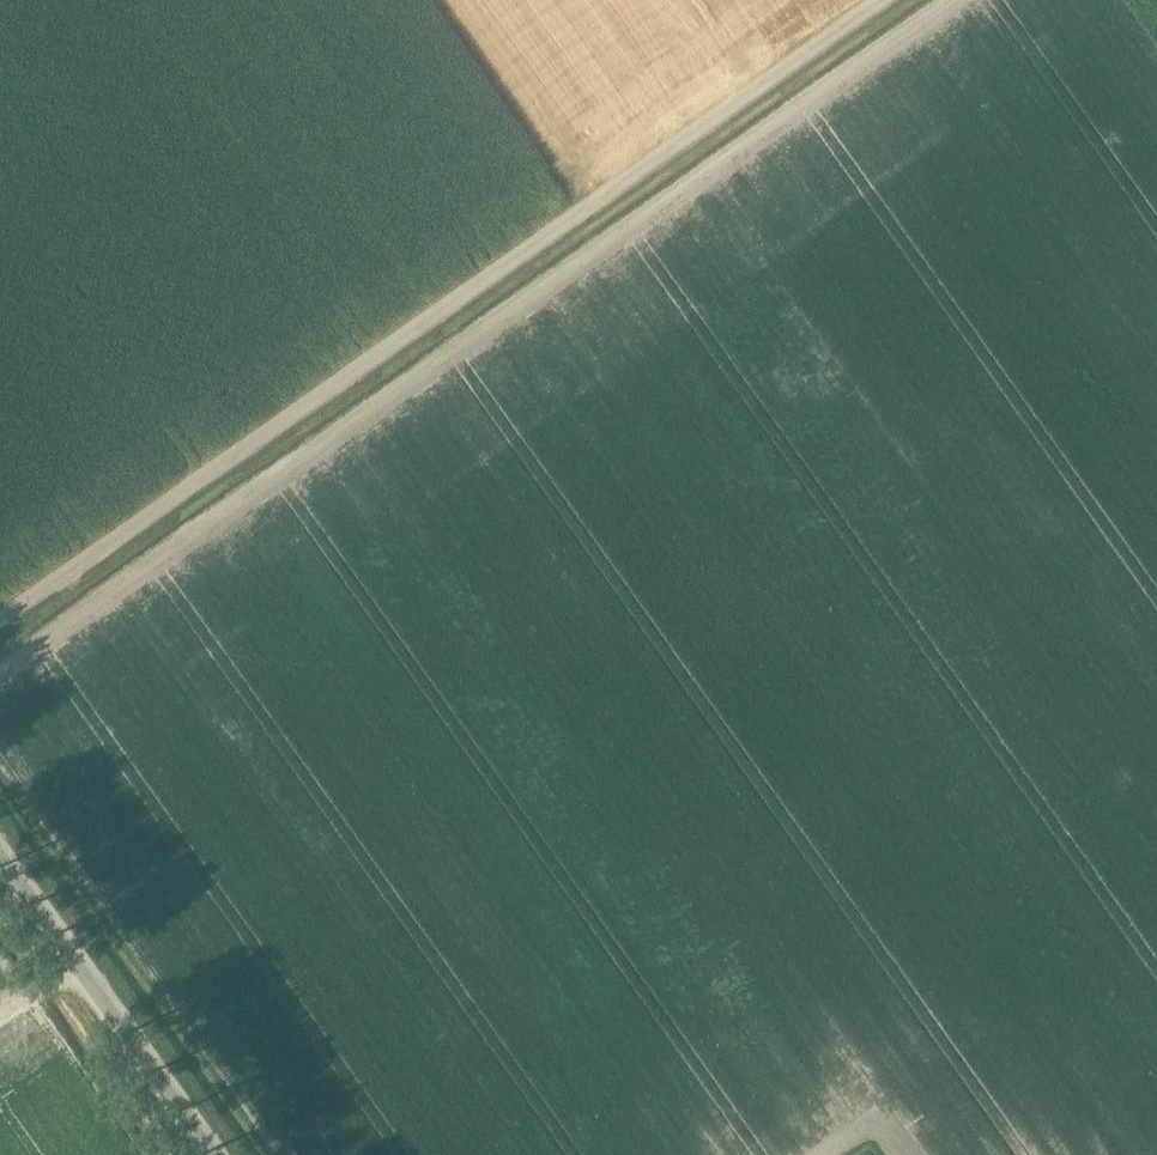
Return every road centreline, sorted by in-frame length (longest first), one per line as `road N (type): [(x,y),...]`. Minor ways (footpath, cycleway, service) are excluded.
road 1 (unclassified): [(213,1154),(0,856)]

